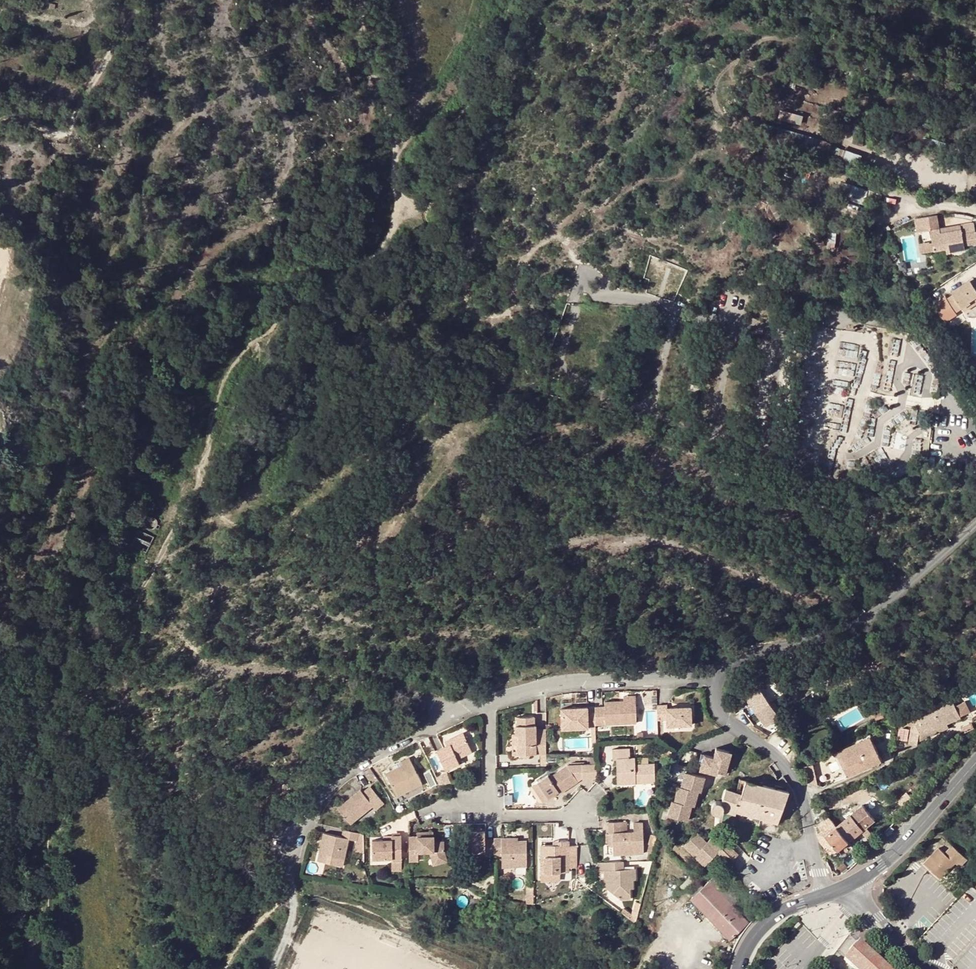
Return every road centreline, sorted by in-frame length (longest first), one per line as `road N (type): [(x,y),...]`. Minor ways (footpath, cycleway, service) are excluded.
road 1 (track): [(0,619),(27,568),(72,519),(117,357),(159,319),(215,247),(260,215),(289,162),(289,121),(218,0)]
road 2 (track): [(397,213),(420,209),(452,186),(472,190),(466,302),(474,314),(505,319),(517,304),(528,251),(582,204),(624,84),(654,40),(684,22),(804,38)]
road 3 (unclassified): [(975,419),(905,328),(849,317),(741,327),(601,294),(586,282)]
road 4 (track): [(47,546),(103,337),(194,216)]
road 5 (unclassified): [(716,681),(741,657),(876,618),(975,525)]
road 6 (unclassified): [(292,871),(306,819),(327,785),(392,744),(486,704)]
road 7 (unclassified): [(825,895),(797,785),(761,742),(725,719),(716,681)]
road 8 (unclassified): [(486,704),(596,682),(716,681)]
road 9 (track): [(0,120),(26,117),(63,132),(143,0)]
road 10 (track): [(363,0),(399,176)]
road 11 (track): [(295,0),(367,114),(369,85),(380,77)]
road 12 (secondary): [(855,881),(898,851),(975,765)]
road 13 (residential): [(595,793),(569,818),(485,816)]
road 14 (secondary): [(738,968),(766,923),(825,895)]

